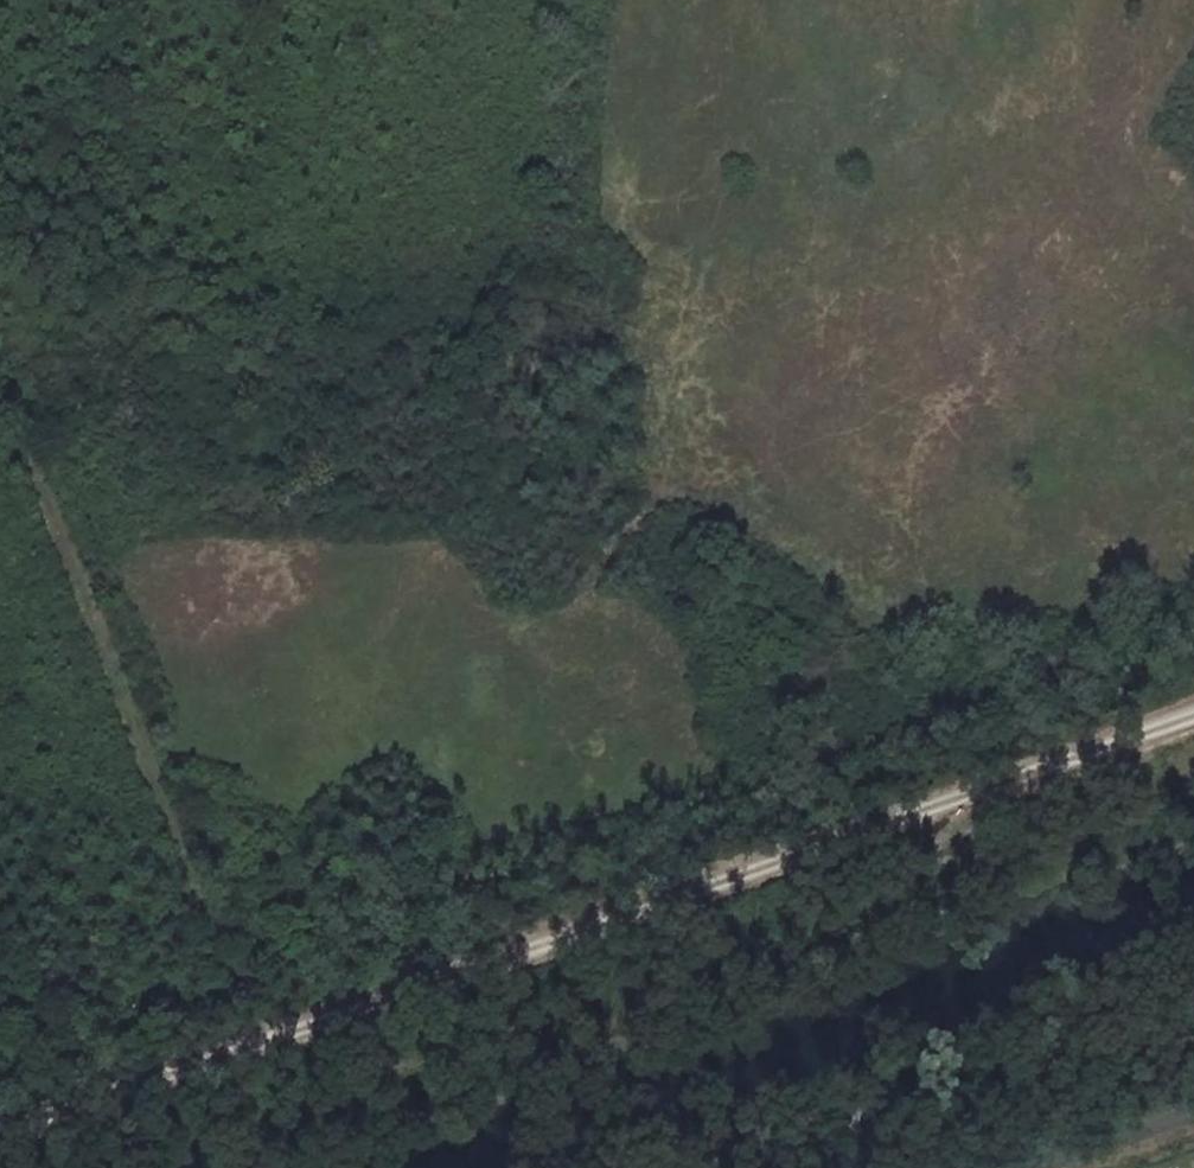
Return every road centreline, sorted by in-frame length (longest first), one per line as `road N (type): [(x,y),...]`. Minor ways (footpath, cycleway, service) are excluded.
road 1 (track): [(1193,706),(0,1132)]
road 2 (track): [(0,375),(215,924),(235,1050)]

